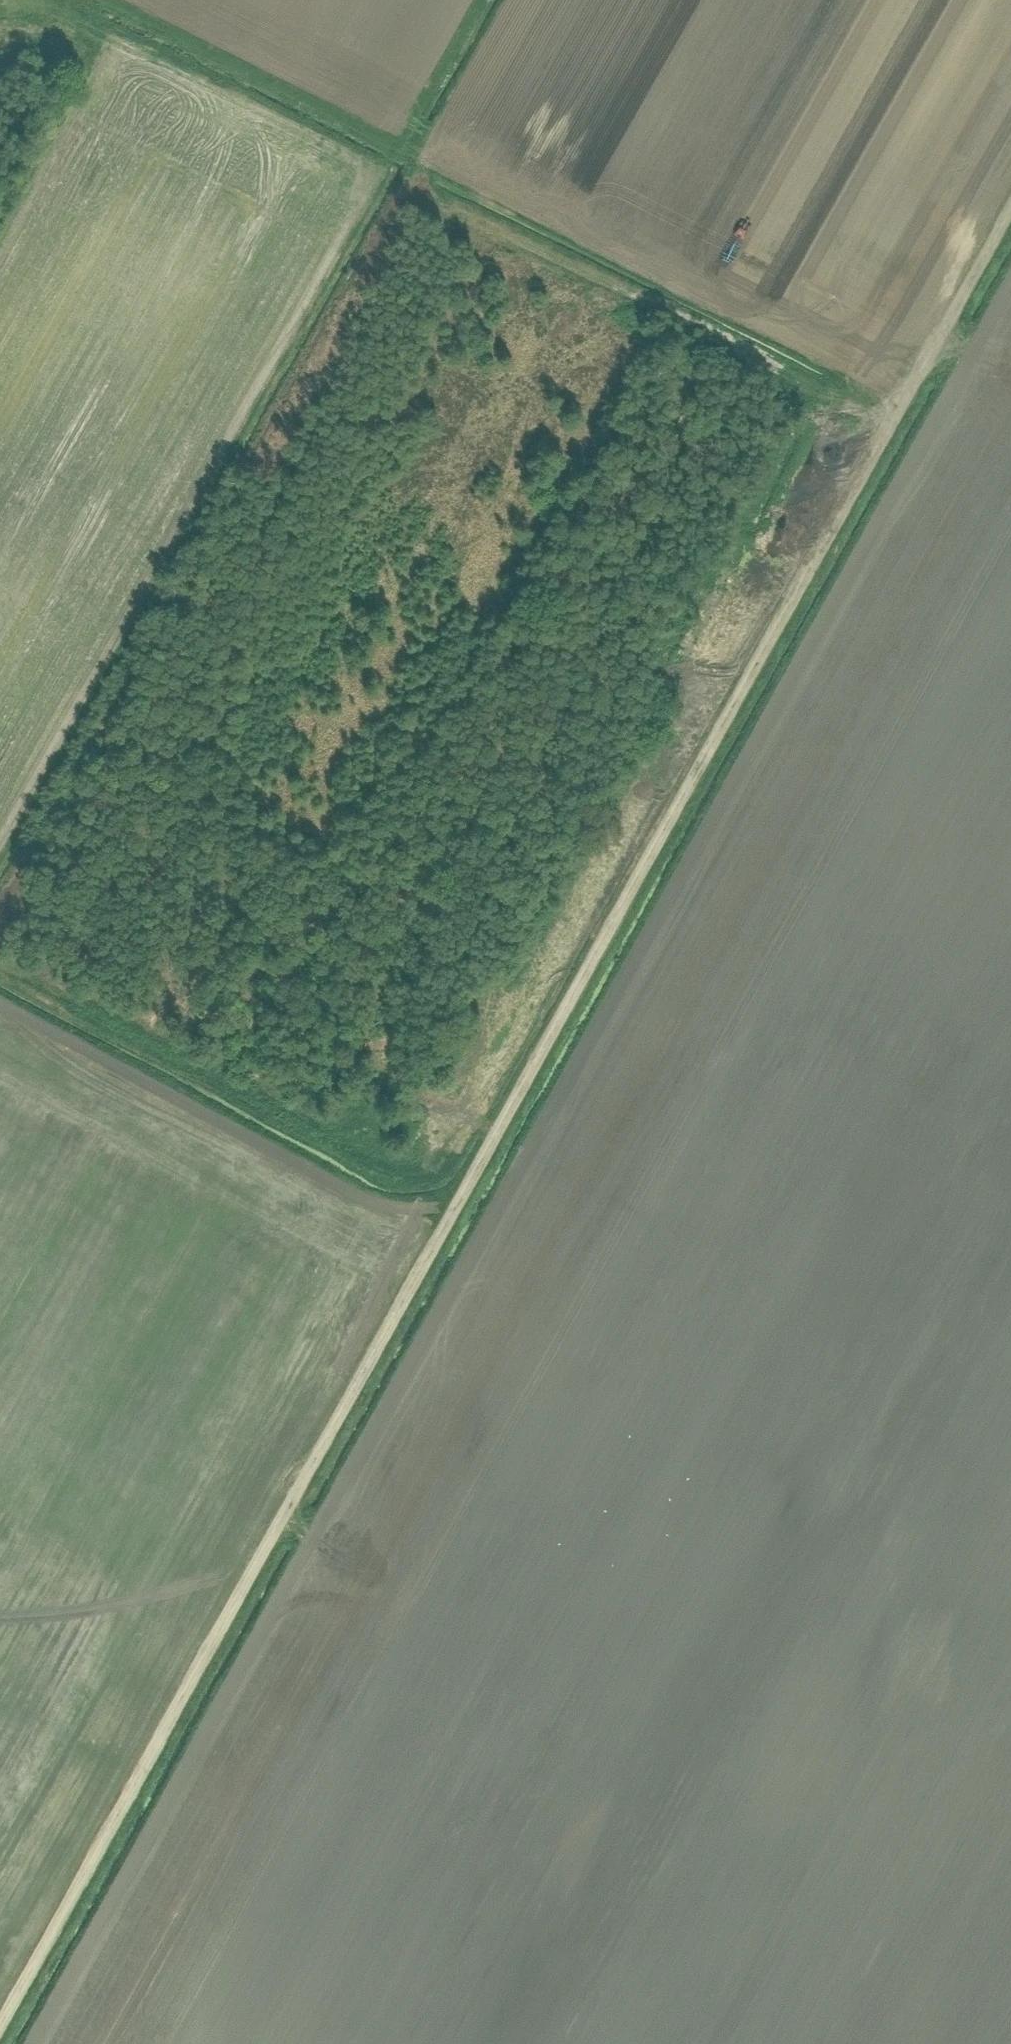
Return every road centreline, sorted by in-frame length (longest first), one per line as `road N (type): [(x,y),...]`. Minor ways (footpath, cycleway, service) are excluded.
road 1 (track): [(0,2029),(1010,210)]

